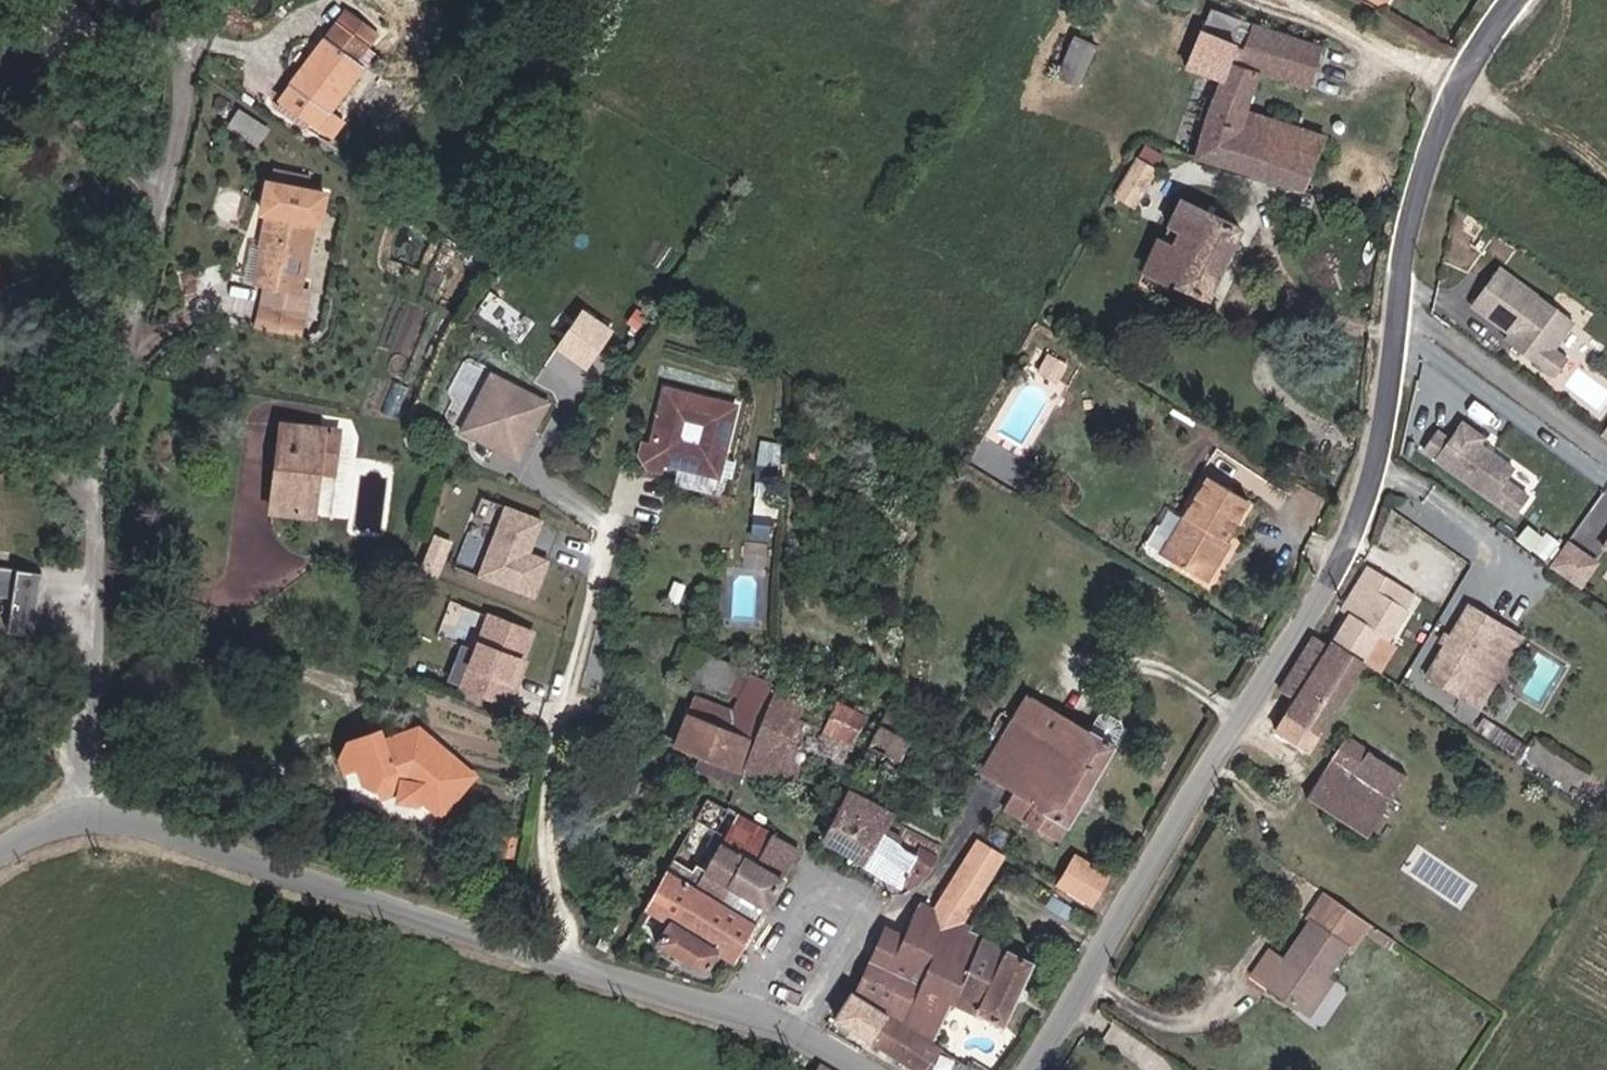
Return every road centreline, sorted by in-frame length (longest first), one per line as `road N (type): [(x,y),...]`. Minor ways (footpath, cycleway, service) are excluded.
road 1 (unclassified): [(1030,1069),(1344,546),(1368,490),(1423,171),(1514,0)]
road 2 (unclassified): [(227,0),(103,452),(72,824)]
road 3 (unclassified): [(72,824),(128,821),(800,1032),(865,1069)]

